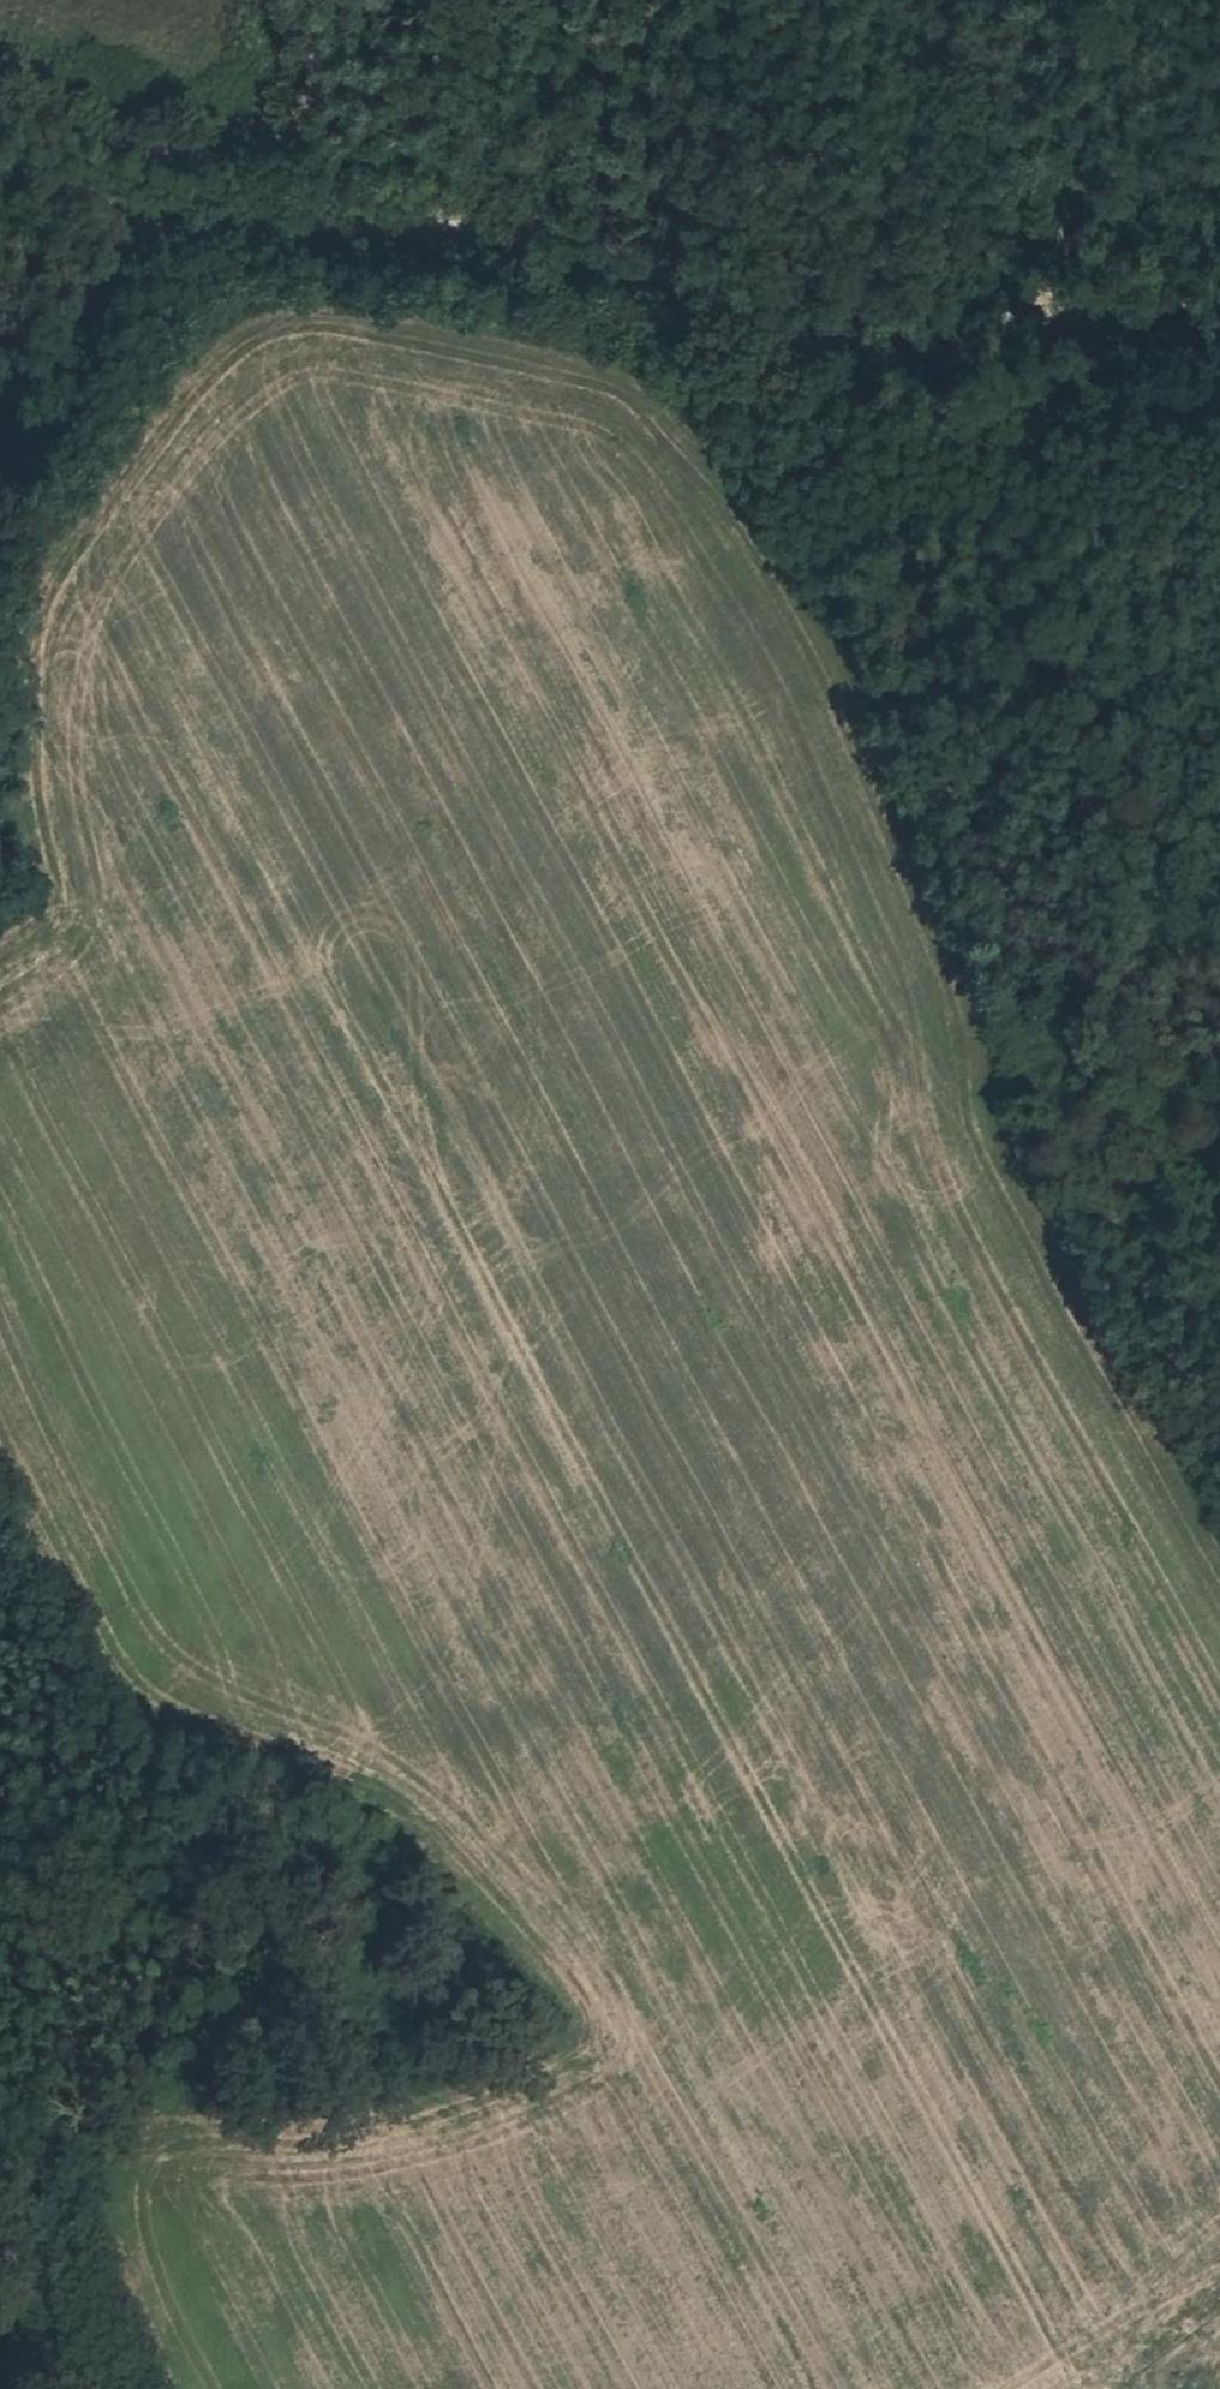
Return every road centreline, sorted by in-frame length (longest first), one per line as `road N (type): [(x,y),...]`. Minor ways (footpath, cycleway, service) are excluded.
road 1 (track): [(1219,313),(1108,353),(829,385),(397,295),(359,296)]
road 2 (track): [(314,0),(322,62),(302,137),(210,164),(0,111)]
road 3 (track): [(359,296),(218,299),(0,434)]
road 4 (track): [(0,157),(102,184),(359,296)]

